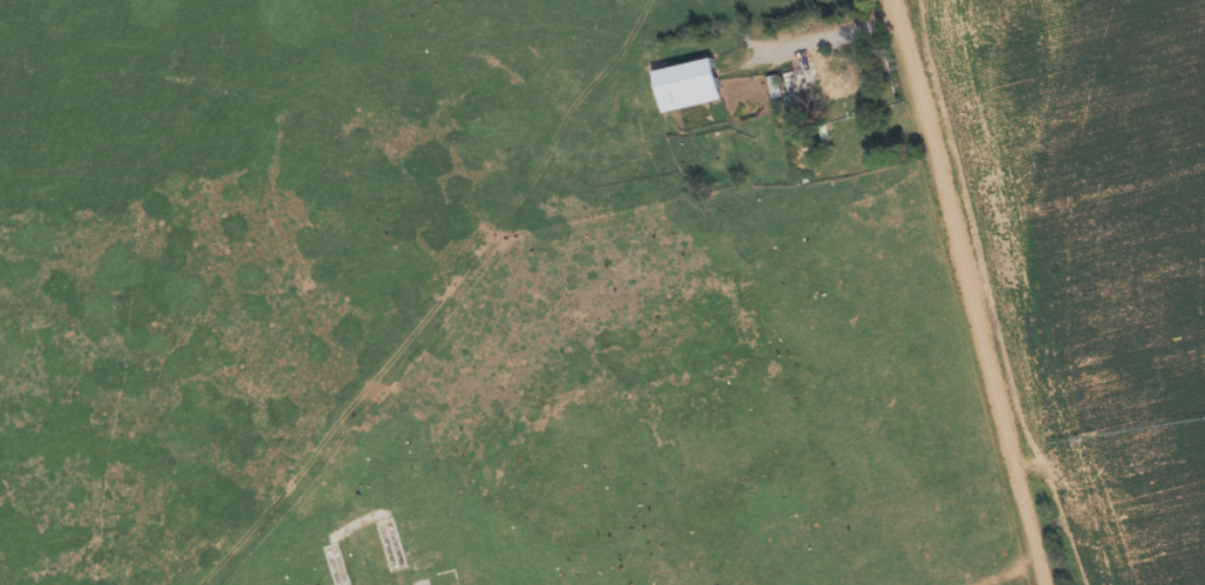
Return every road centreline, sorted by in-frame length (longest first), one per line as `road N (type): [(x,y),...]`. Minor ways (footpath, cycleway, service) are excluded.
road 1 (residential): [(1036,584),(886,0)]

